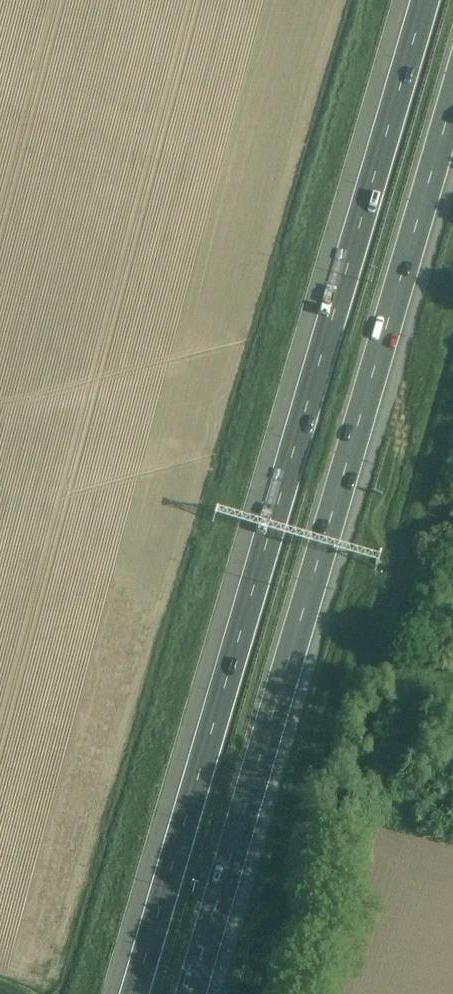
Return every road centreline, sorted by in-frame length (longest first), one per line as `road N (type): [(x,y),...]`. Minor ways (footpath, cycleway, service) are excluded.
road 1 (motorway): [(426,0),(128,993)]
road 2 (motorway): [(196,993),(452,115)]

